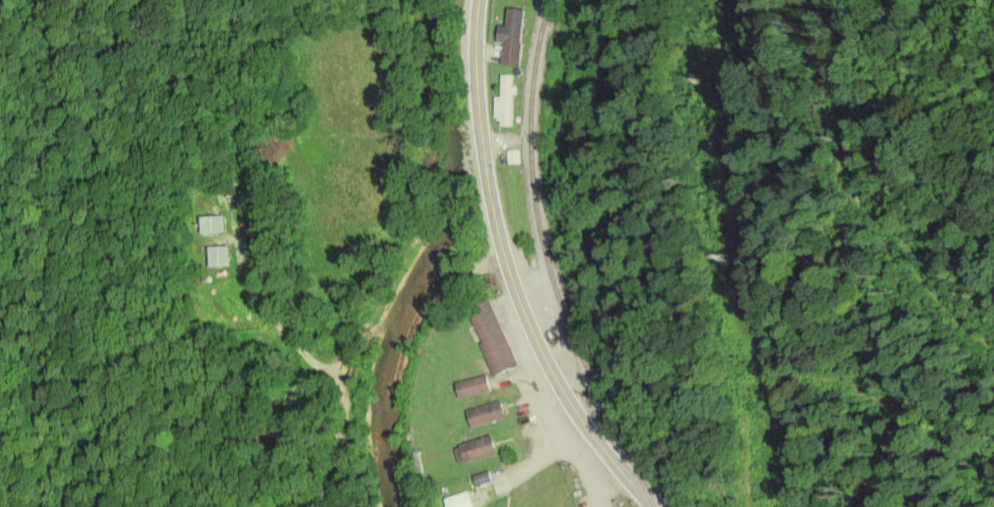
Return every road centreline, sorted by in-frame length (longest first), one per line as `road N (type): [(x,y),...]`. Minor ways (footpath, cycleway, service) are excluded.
road 1 (tertiary): [(476,0),(472,71),(484,174),(507,266),(563,396),(652,506)]

